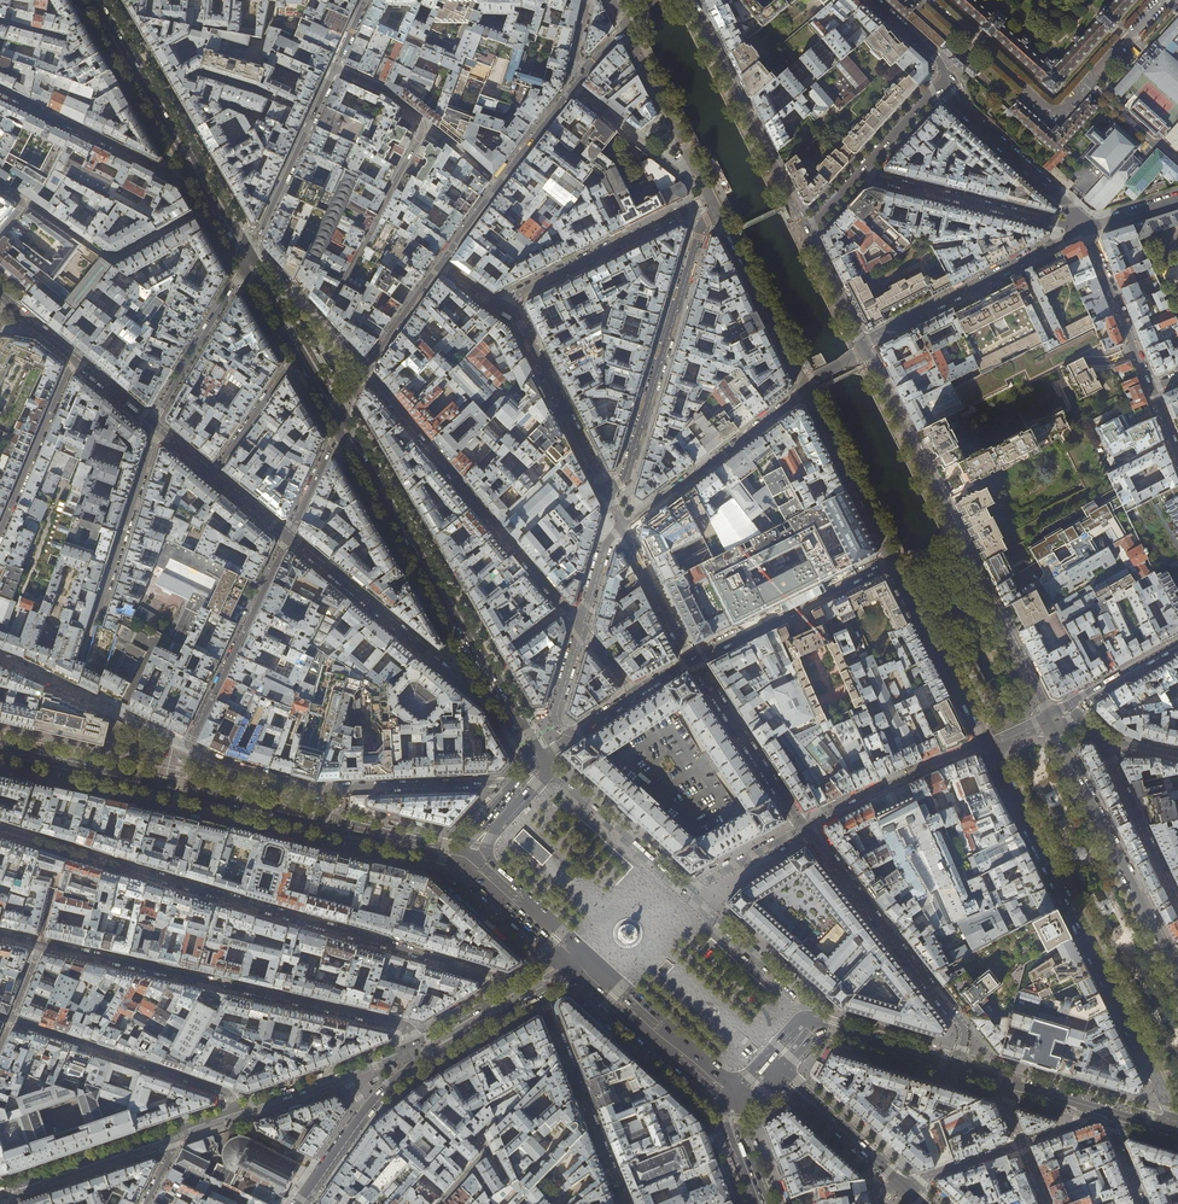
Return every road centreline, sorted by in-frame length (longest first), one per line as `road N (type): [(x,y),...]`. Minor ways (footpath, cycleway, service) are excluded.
road 1 (residential): [(520,985),(0,828)]
road 2 (primary): [(465,858),(0,749)]
road 3 (tertiary): [(985,742),(1177,1124)]
road 4 (residential): [(1049,716),(864,347)]
road 5 (residential): [(414,1043),(400,1024),(40,945)]
road 6 (residential): [(581,626),(366,371)]
road 7 (residential): [(322,320),(423,127),(382,88),(335,67)]
road 8 (tertiary): [(1177,975),(1049,716)]
road 9 (residential): [(701,229),(625,477),(607,492)]
road 10 (residential): [(159,428),(72,690)]
road 11 (residential): [(955,1065),(962,1027),(822,849)]
road 12 (residential): [(288,535),(476,696),(491,692)]
road 13 (residential): [(805,233),(688,0)]
road 14 (primary): [(469,641),(342,423)]
road 15 (residential): [(1087,229),(864,347)]
road 16 (residential): [(11,1020),(226,1091),(235,1109)]
road 17 (residential): [(439,265),(588,69)]
road 18 (residential): [(1087,229),(859,174)]
road 19 (residential): [(190,744),(288,535)]
road 20 (residential): [(806,387),(624,527)]
road 21 (residential): [(542,994),(625,1203)]
road 22 (residential): [(691,659),(891,557)]
road 23 (residential): [(0,90),(169,172),(196,171)]
road 24 (residential): [(607,492),(521,324),(502,309)]
road 25 (residential): [(335,67),(248,260)]
road 26 (residential): [(891,557),(985,742)]
road 27 (primary): [(772,1066),(810,1024),(955,1065)]
road 28 (residential): [(502,309),(682,213)]
road 29 (primary): [(583,965),(735,1098)]
road 30 (residential): [(716,208),(806,387)]
road 31 (primary): [(196,171),(97,0)]
road 32 (secondary): [(181,1128),(0,1190)]
road 33 (residential): [(626,27),(711,198)]
road 34 (secondary): [(414,1043),(235,1109)]
road 35 (residential): [(806,387),(891,557)]
road 36 (residential): [(0,535),(75,361)]
road 37 (residential): [(152,422),(248,260)]
road 38 (secondary): [(305,1203),(368,1115),(423,1061)]
road 39 (residential): [(792,812),(691,659)]
road 40 (residential): [(1177,902),(1104,739)]
road 41 (secondary): [(902,1185),(772,1066)]
road 42 (residential): [(1151,389),(1087,229)]
road 43 (residential): [(964,109),(1087,229)]
road 44 (residential): [(301,352),(213,473)]
road 45 (residential): [(624,527),(691,659)]
road 46 (primary): [(465,858),(571,954)]
road 47 (primary): [(544,756),(469,641)]
road 48 (secondary): [(423,1061),(542,994)]
road 49 (residential): [(366,371),(439,265)]
road 50 (residential): [(864,347),(805,233)]
road 51 (residential): [(1022,1144),(902,1185)]
road 52 (residential): [(288,535),(342,423)]
road 53 (residential): [(581,626),(554,719),(574,734)]
road 54 (secondary): [(520,985),(414,1043)]
road 55 (residential): [(859,174),(940,85)]

